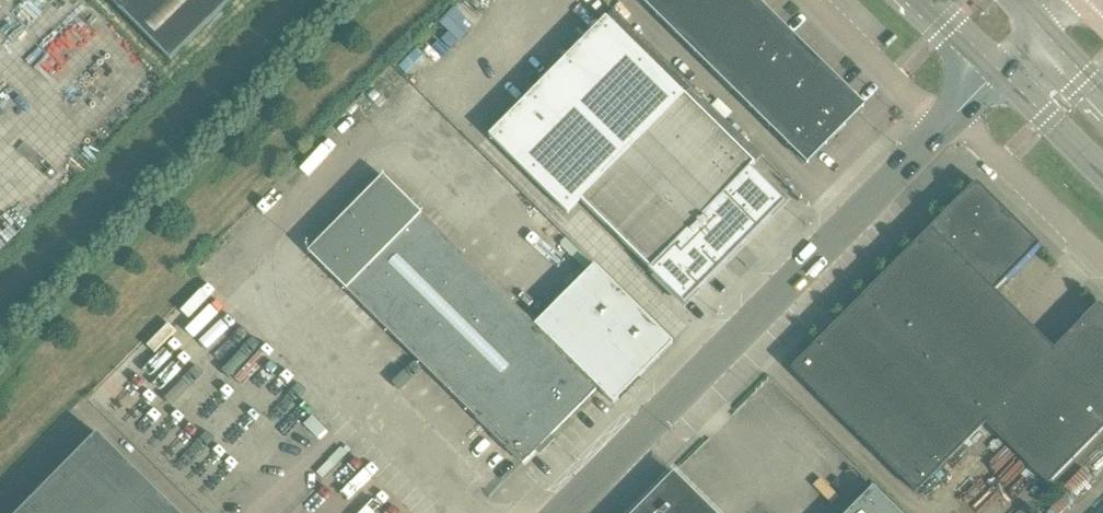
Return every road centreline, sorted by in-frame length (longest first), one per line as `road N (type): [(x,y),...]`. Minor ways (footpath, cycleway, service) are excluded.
road 1 (unclassified): [(558,512),(950,121)]
road 2 (unclassified): [(950,121),(1102,265)]
road 3 (unclassified): [(950,121),(893,84),(809,0)]
road 4 (secondary): [(1002,74),(1102,174)]

